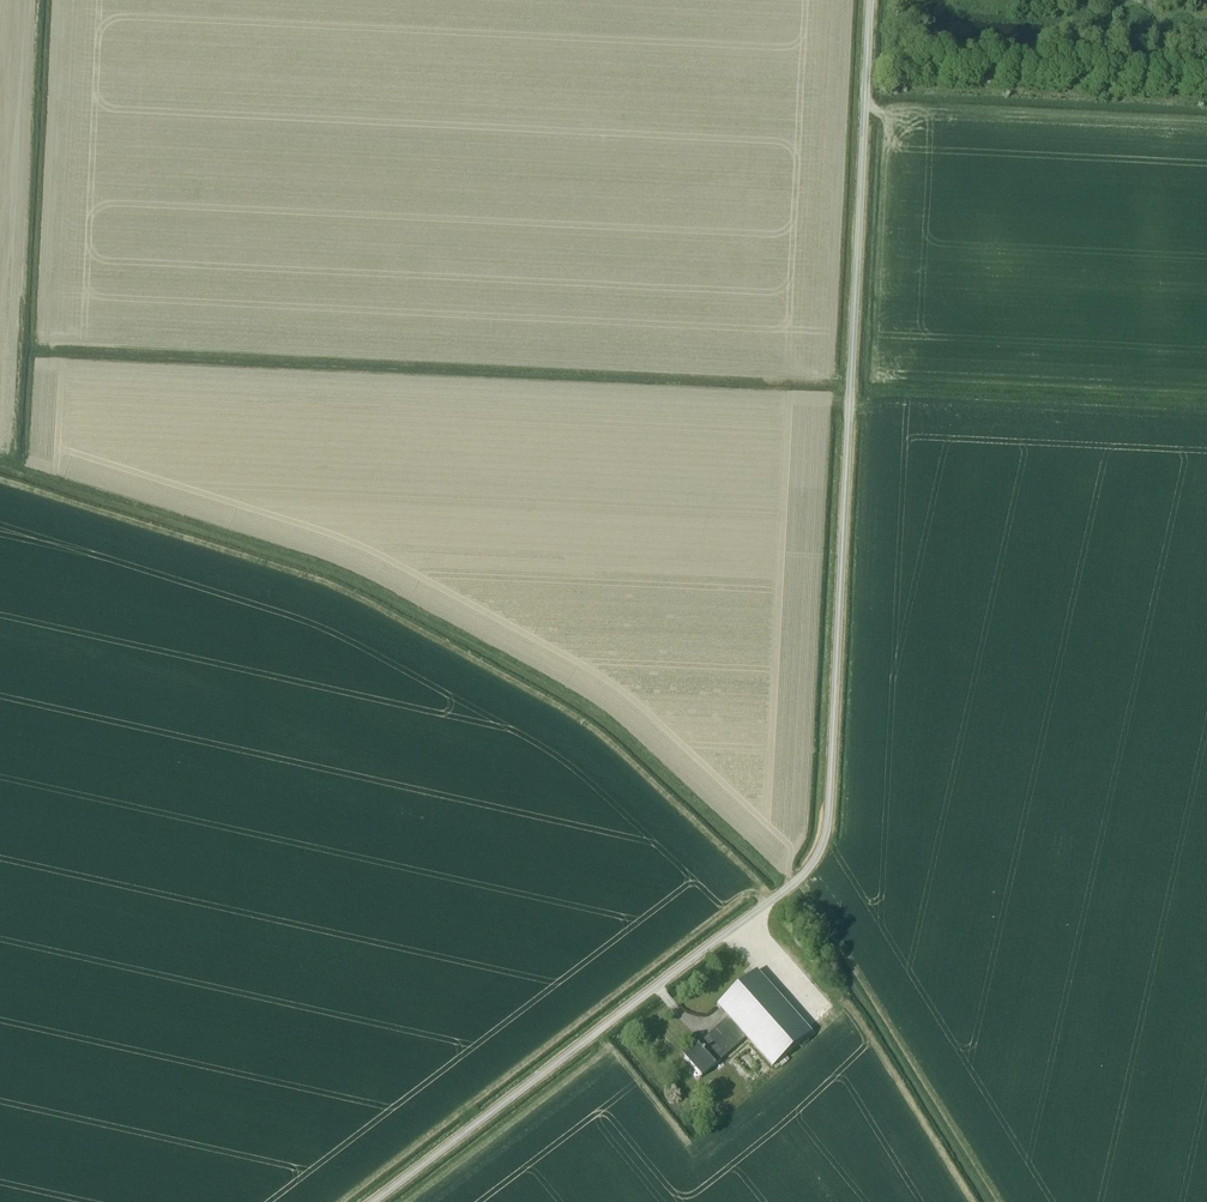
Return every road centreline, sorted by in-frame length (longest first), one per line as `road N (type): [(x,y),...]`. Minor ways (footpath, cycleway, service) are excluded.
road 1 (unclassified): [(372,1201),(790,886),(823,842),(870,0)]

